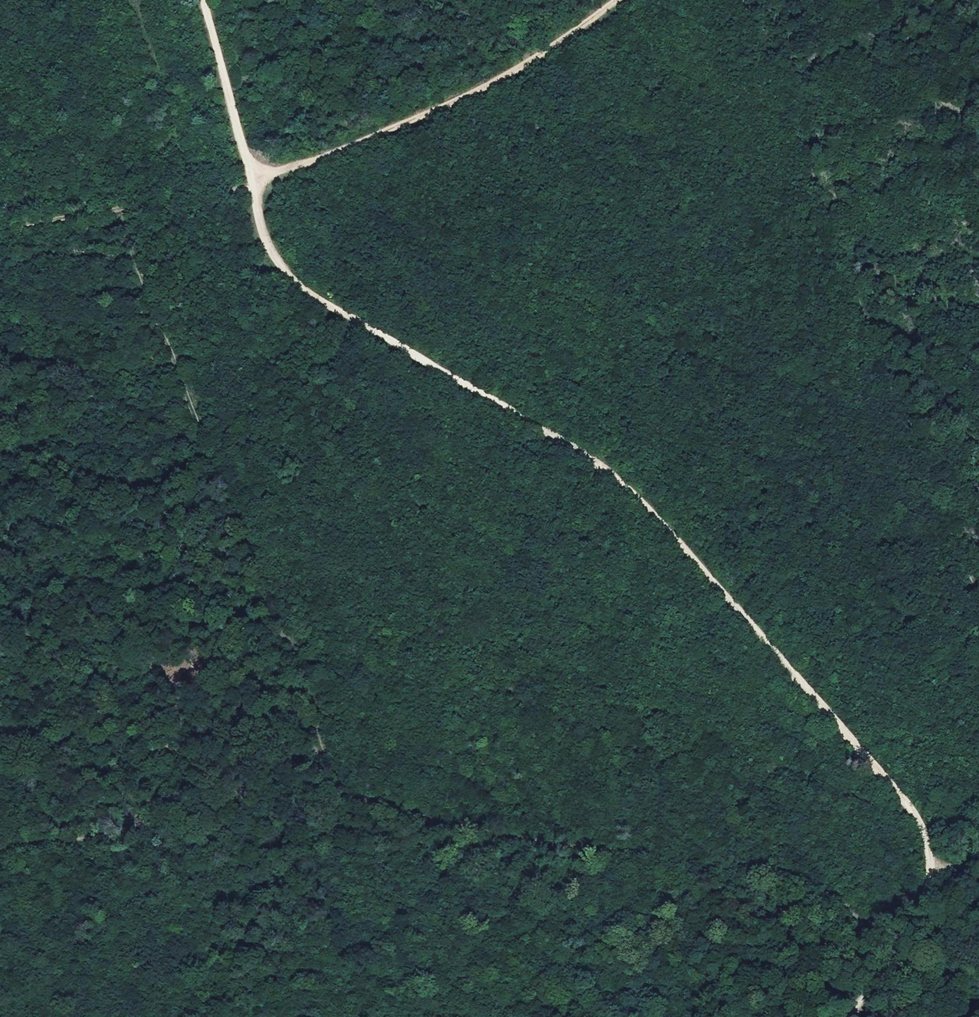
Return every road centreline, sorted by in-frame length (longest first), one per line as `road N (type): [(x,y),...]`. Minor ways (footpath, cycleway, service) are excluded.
road 1 (track): [(251,176),(274,257),(302,289),(575,450),(655,516),(895,790),(914,815),(930,862)]
road 2 (track): [(0,847),(161,823),(238,800),(333,791),(496,833),(817,887),(847,902),(893,956)]
road 3 (track): [(747,0),(978,590)]
road 4 (track): [(119,208),(327,753),(333,791)]
road 5 (track): [(871,931),(677,980),(435,1016)]
road 6 (track): [(251,176),(336,154),(451,101),(622,0)]
road 7 (track): [(253,184),(0,229)]
road 8 (track): [(206,0),(251,176)]
road 9 (track): [(930,862),(920,910),(851,1016)]

